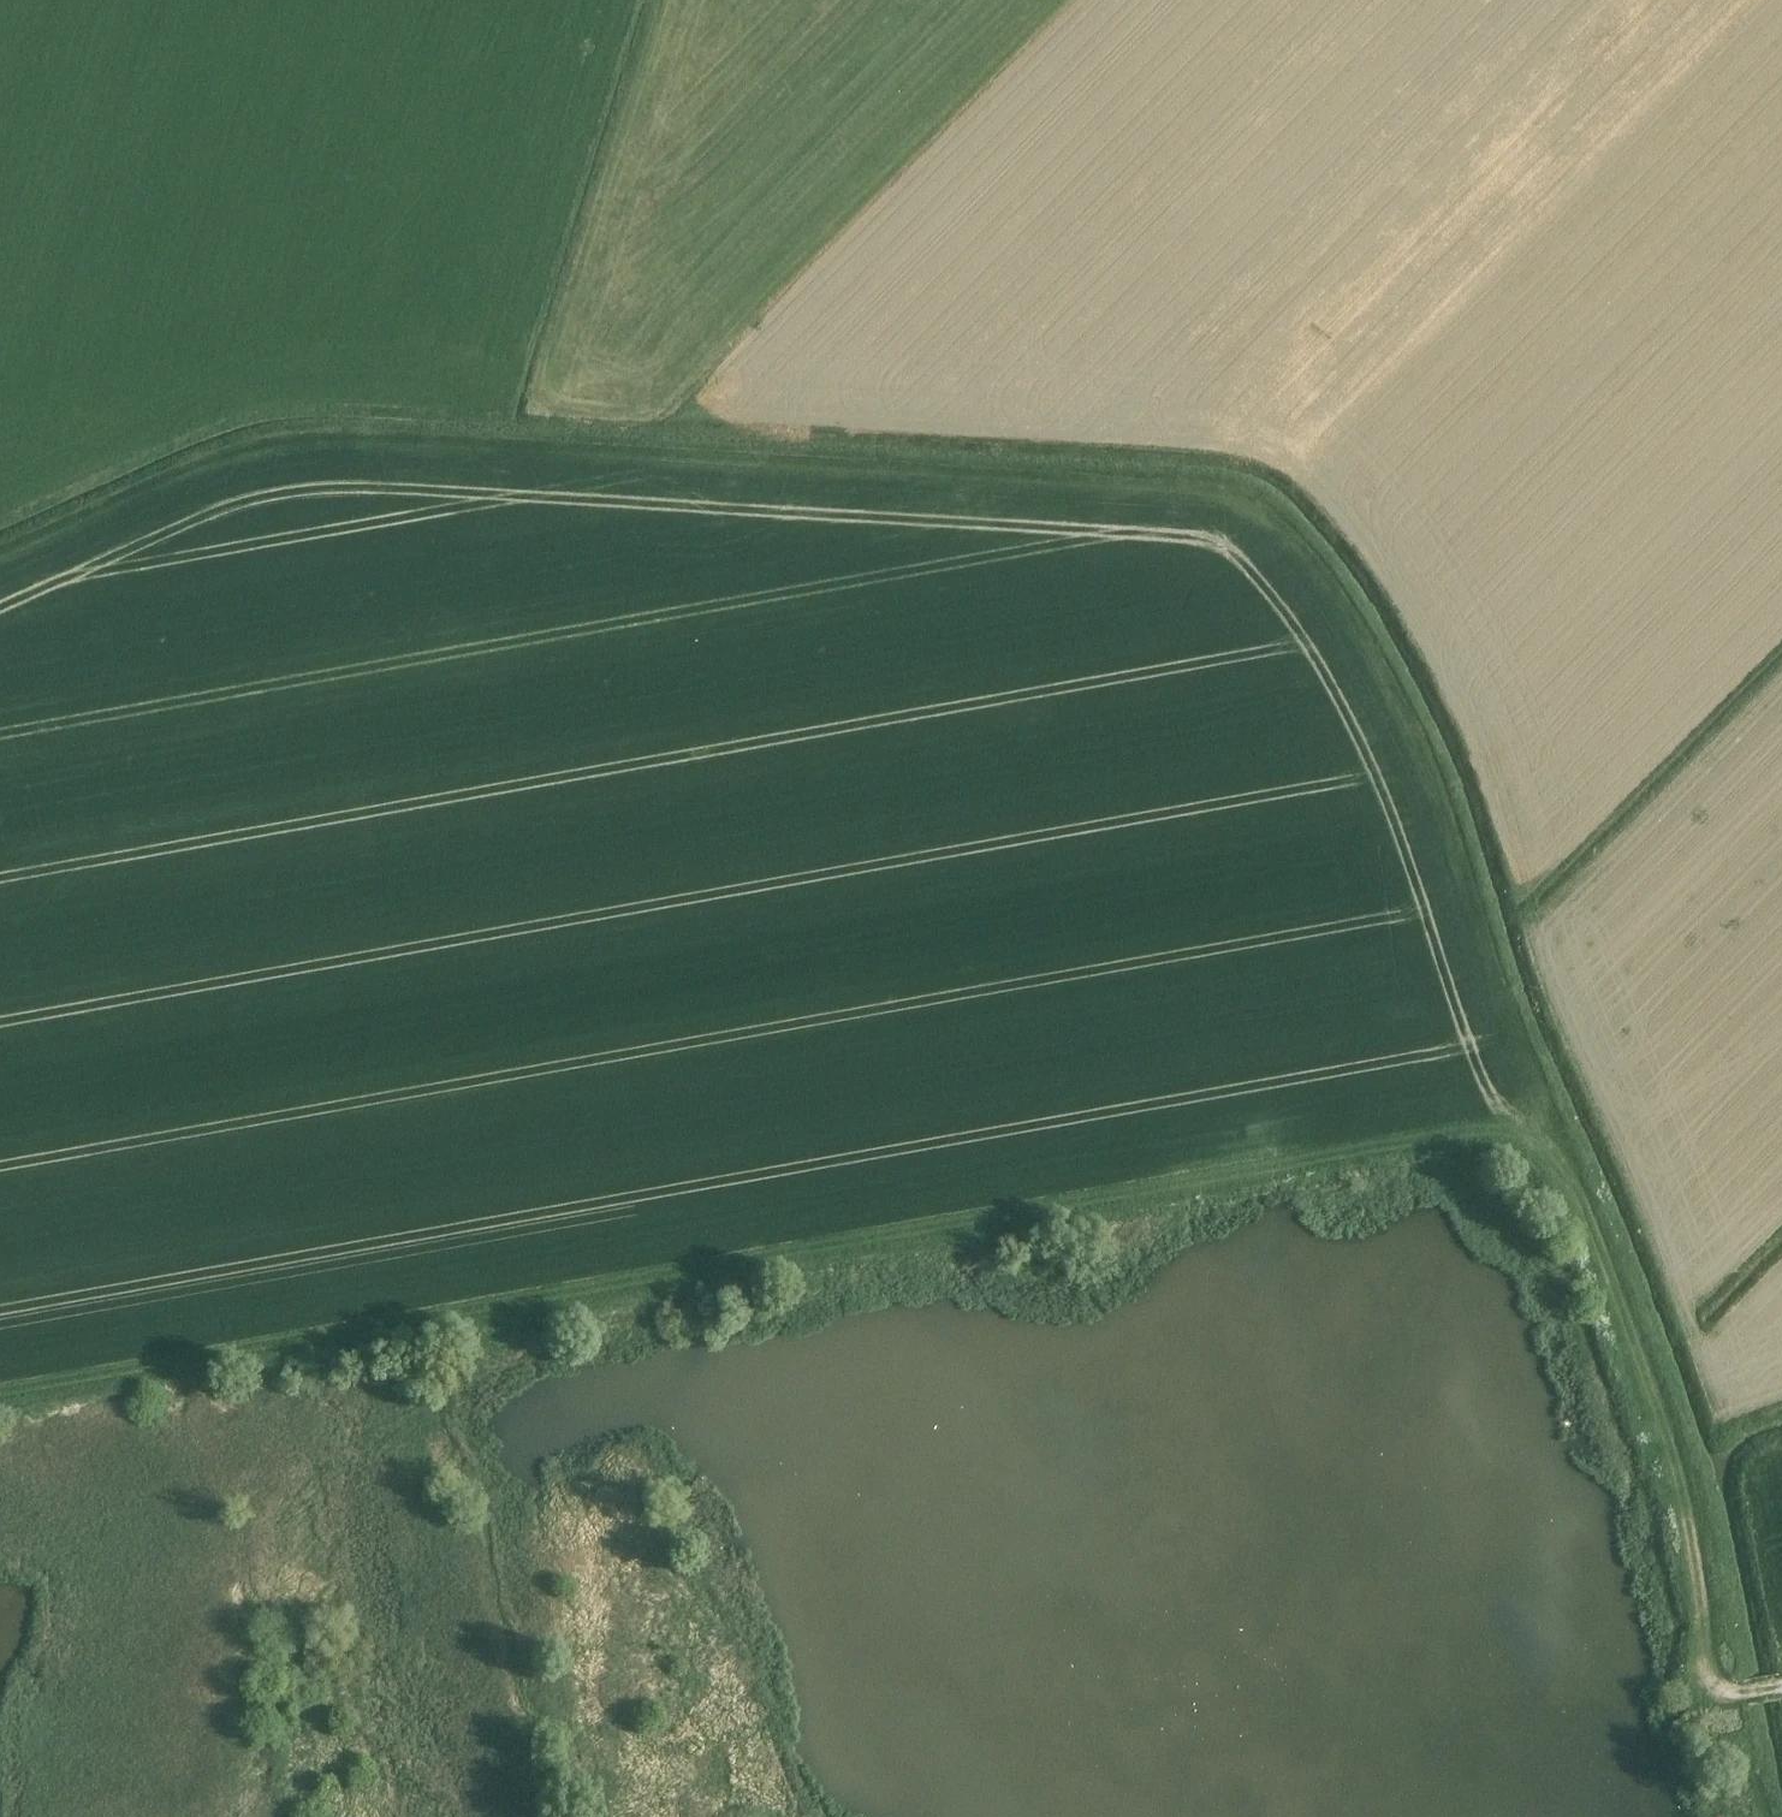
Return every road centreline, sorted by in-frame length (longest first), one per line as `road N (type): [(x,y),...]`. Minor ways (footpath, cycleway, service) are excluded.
road 1 (track): [(1781,1690),(1728,1696),(1710,1681),(1682,1506)]

